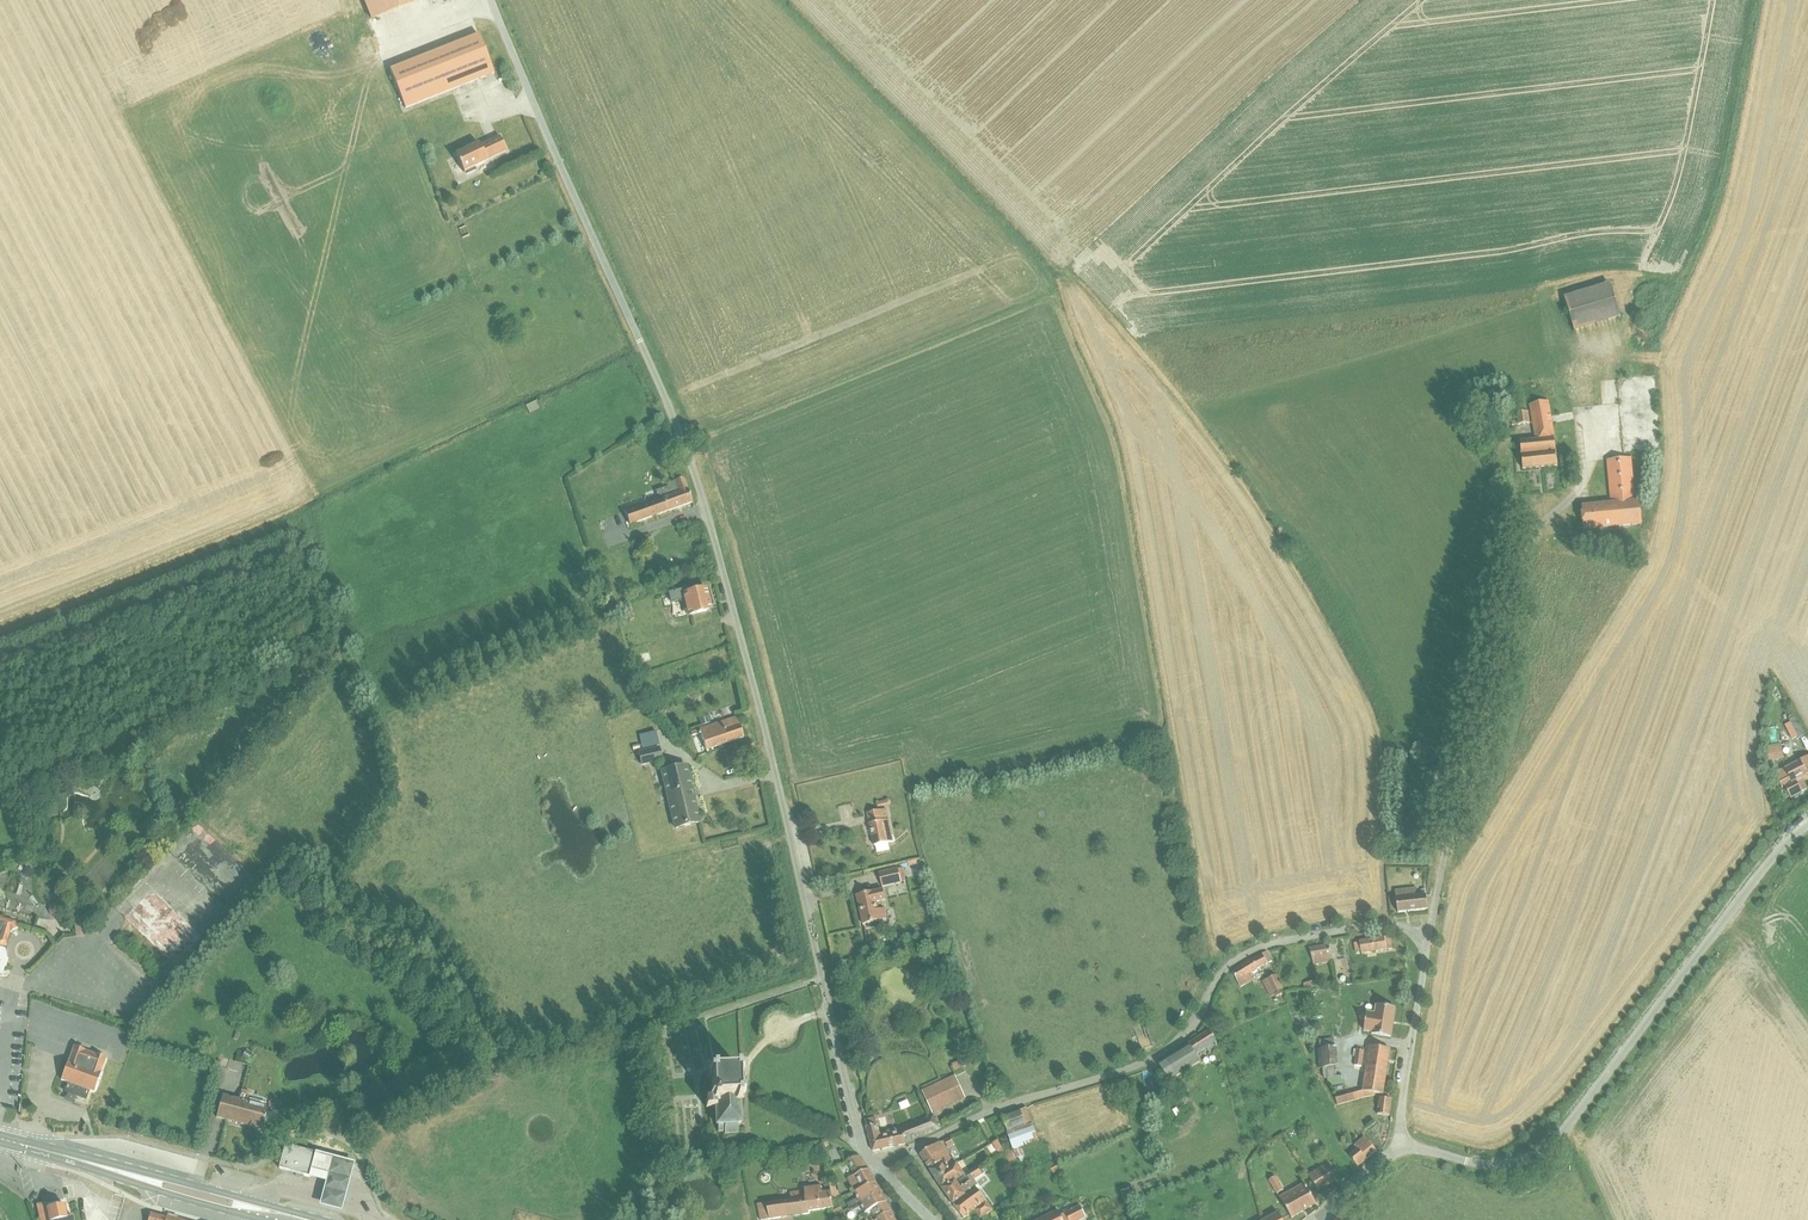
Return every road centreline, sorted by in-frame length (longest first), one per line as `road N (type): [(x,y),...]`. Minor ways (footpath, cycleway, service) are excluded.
road 1 (unclassified): [(824,985),(774,764),(686,447),(491,0)]
road 2 (residential): [(1422,941),(1376,924),(1261,947),(1225,970),(1193,1026),(1157,1056),(978,1117),(910,1151)]
road 3 (unclassified): [(1467,1161),(1520,1160),(1566,1126),(1807,822)]
road 4 (residential): [(1400,1143),(1422,941)]
road 5 (residential): [(874,1164),(824,985)]
road 6 (primary): [(81,1160),(236,1212),(254,1209)]
road 7 (primary): [(254,1209),(240,1197),(81,1160)]

